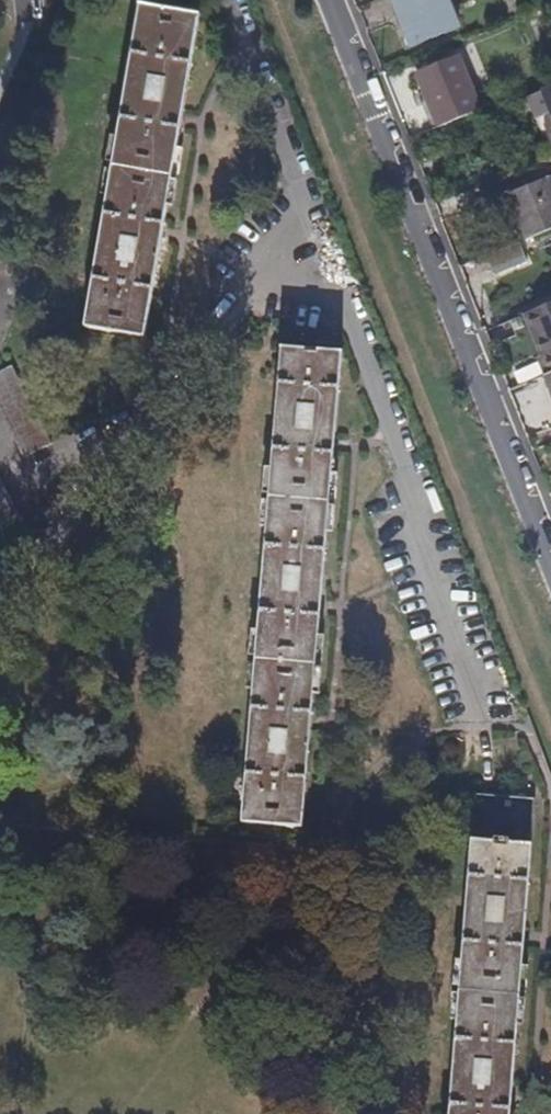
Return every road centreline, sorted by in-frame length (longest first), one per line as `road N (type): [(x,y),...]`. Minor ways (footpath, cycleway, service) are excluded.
road 1 (unclassified): [(335,0),(550,561)]
road 2 (residential): [(0,567),(63,512),(300,205)]

